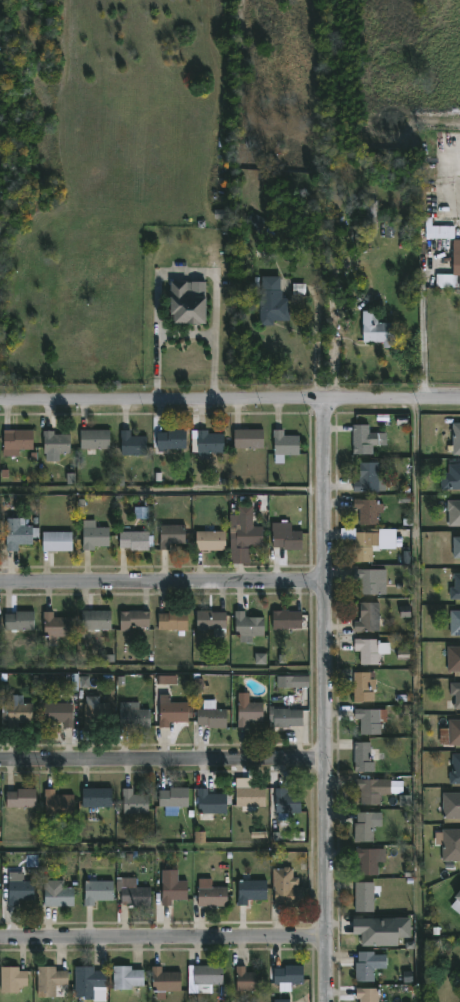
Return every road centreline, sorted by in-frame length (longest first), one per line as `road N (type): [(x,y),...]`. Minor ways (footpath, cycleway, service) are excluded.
road 1 (residential): [(326,1001),(325,398)]
road 2 (residential): [(0,401),(459,399)]
road 3 (residential): [(0,938),(327,938)]
road 4 (residential): [(0,761),(326,760)]
road 5 (residential): [(325,583),(0,582)]

